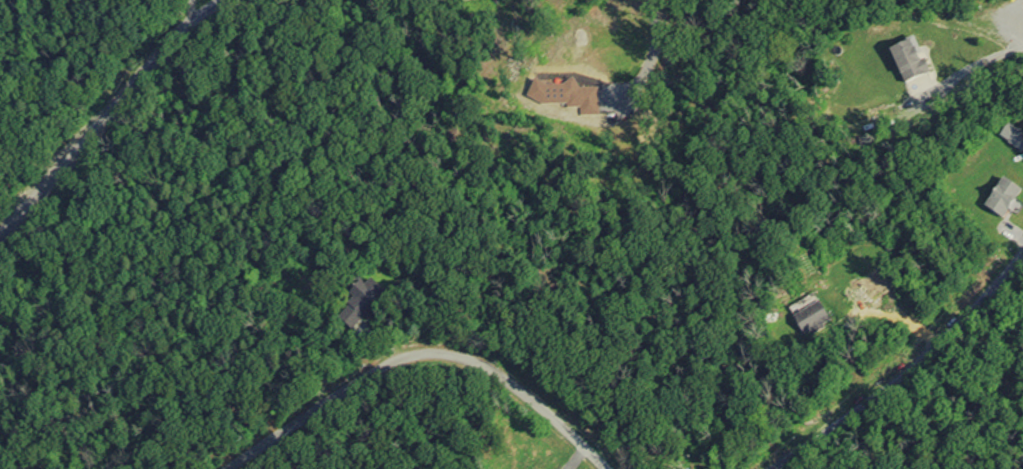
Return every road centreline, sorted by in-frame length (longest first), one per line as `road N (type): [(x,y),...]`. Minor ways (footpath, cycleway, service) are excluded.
road 1 (residential): [(609,468),(495,373),(437,359),(382,368),(228,468)]
road 2 (residential): [(771,468),(844,422),(934,347),(1022,251)]
road 3 (residential): [(207,0),(0,235)]

